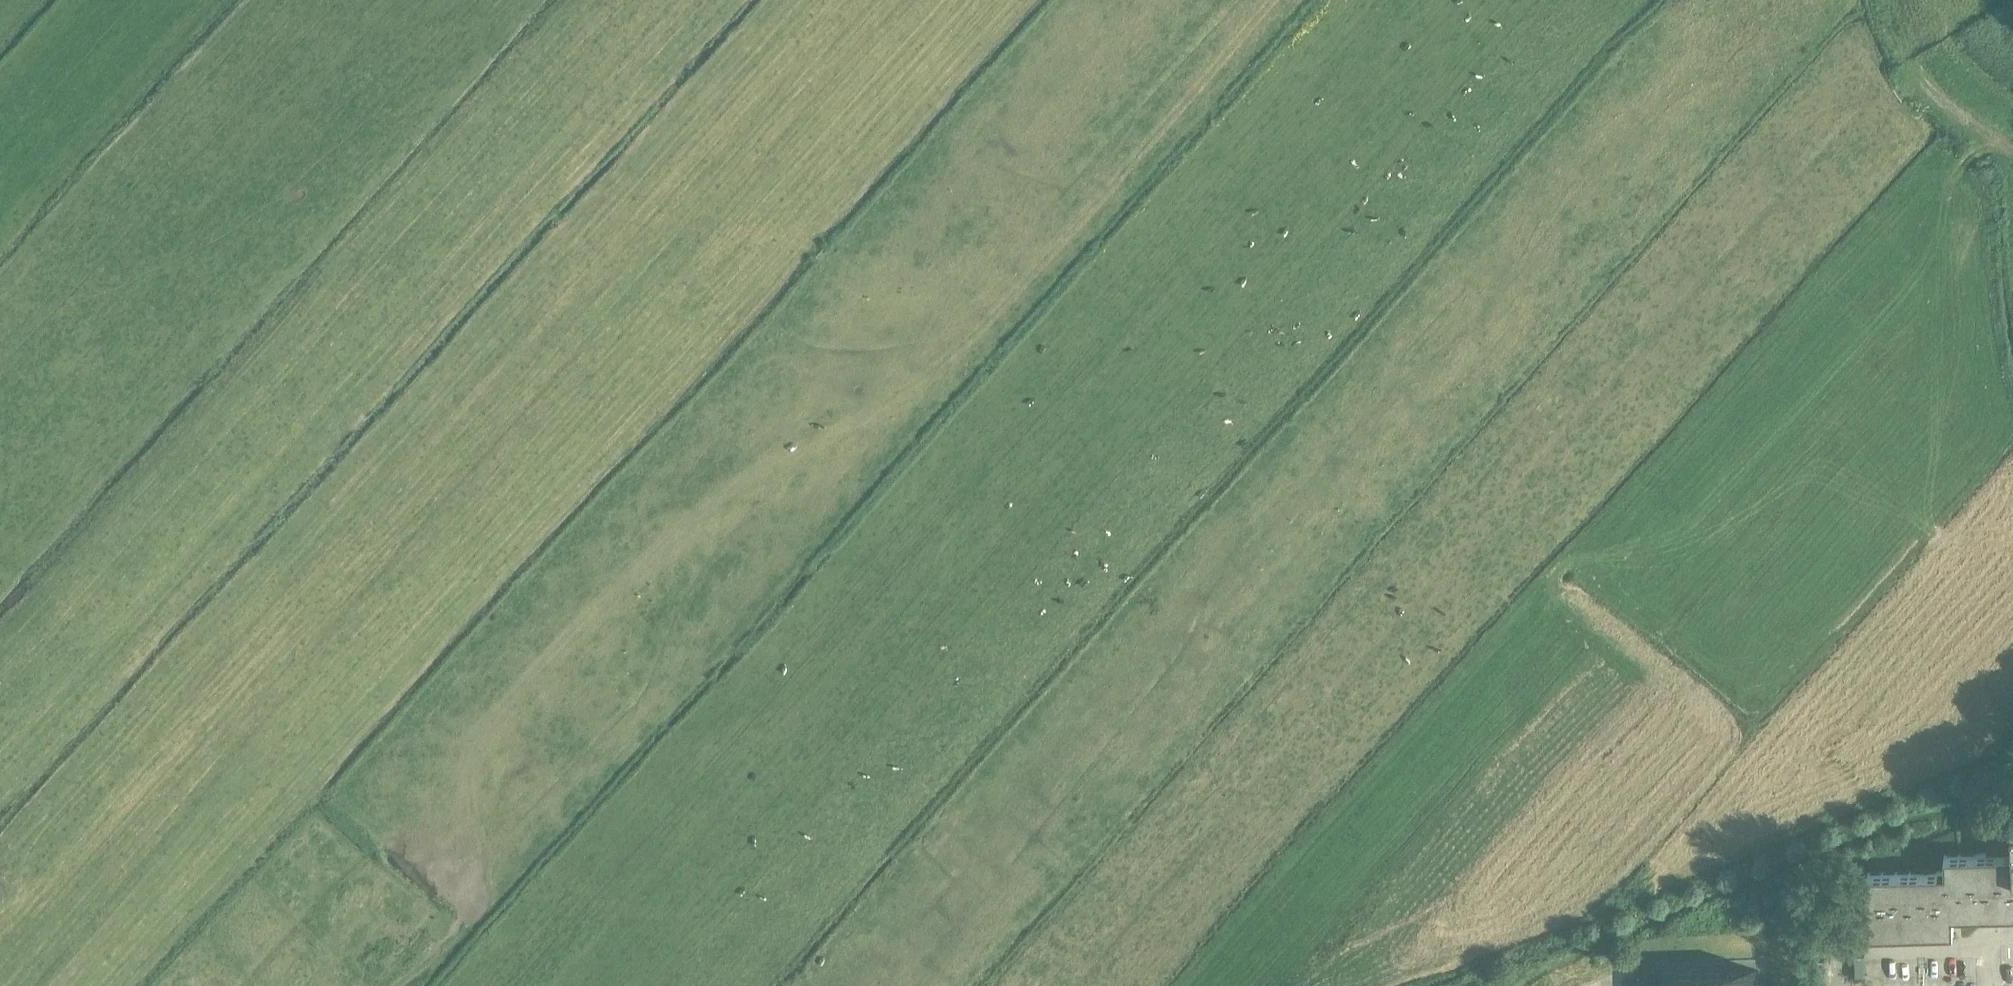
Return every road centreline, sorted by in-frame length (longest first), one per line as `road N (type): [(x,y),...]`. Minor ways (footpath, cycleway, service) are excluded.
road 1 (track): [(1899,95),(1928,86),(1893,33),(1885,0)]

